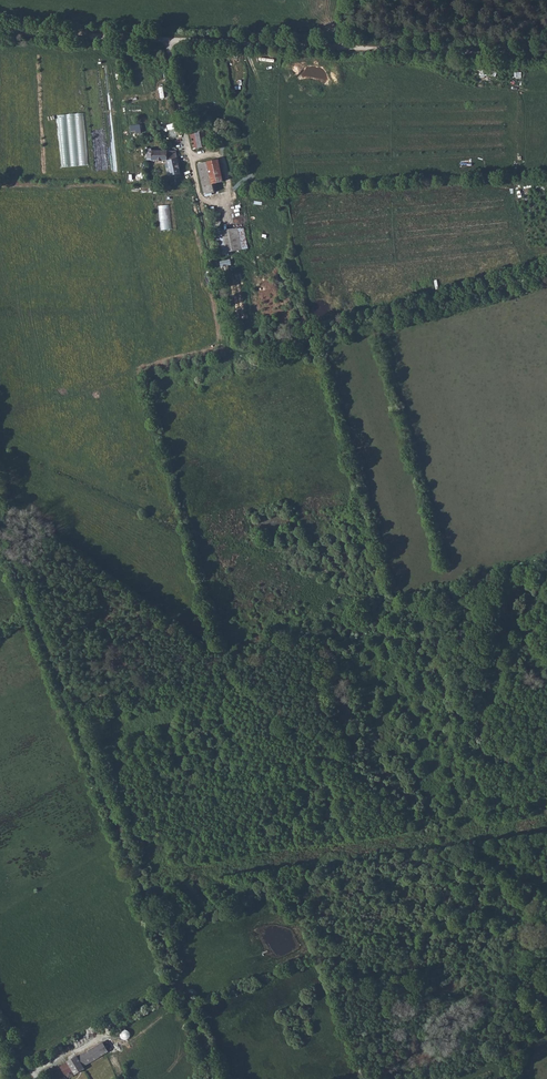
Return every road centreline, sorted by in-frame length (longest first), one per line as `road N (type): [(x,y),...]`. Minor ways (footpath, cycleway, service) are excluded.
road 1 (unclassified): [(165,40),(546,57)]
road 2 (track): [(188,387),(235,367),(188,142)]
road 3 (unclassified): [(0,33),(165,40)]

